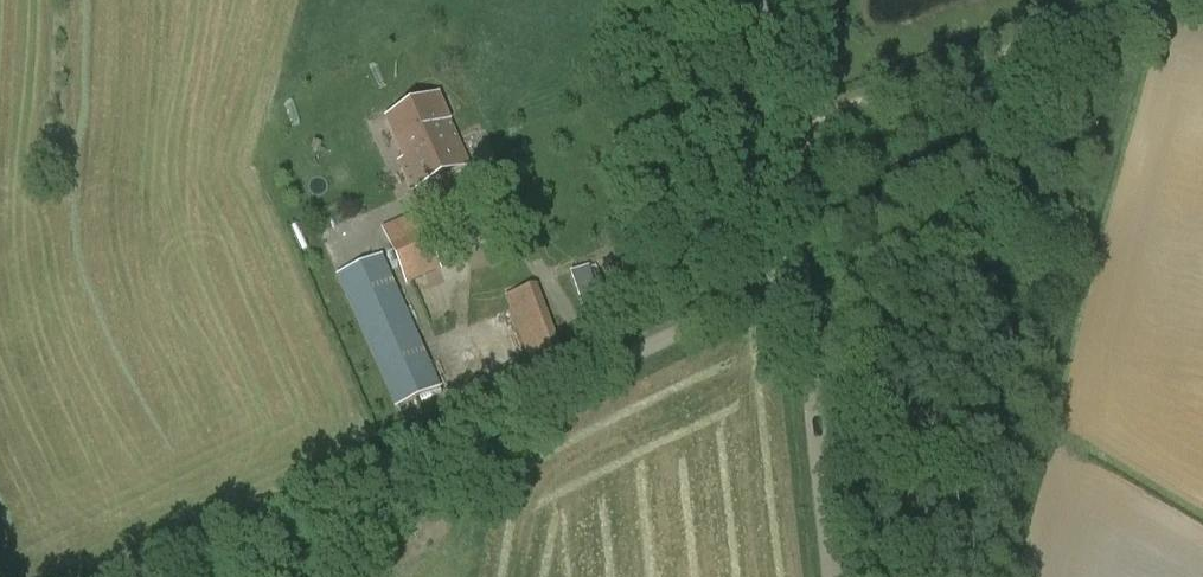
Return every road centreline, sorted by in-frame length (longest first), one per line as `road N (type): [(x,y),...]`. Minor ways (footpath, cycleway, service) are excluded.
road 1 (unclassified): [(166,576),(797,273)]
road 2 (track): [(782,133),(1082,19),(1156,0)]
road 3 (unclassified): [(832,576),(797,273)]
road 4 (unclassified): [(797,273),(767,0)]

